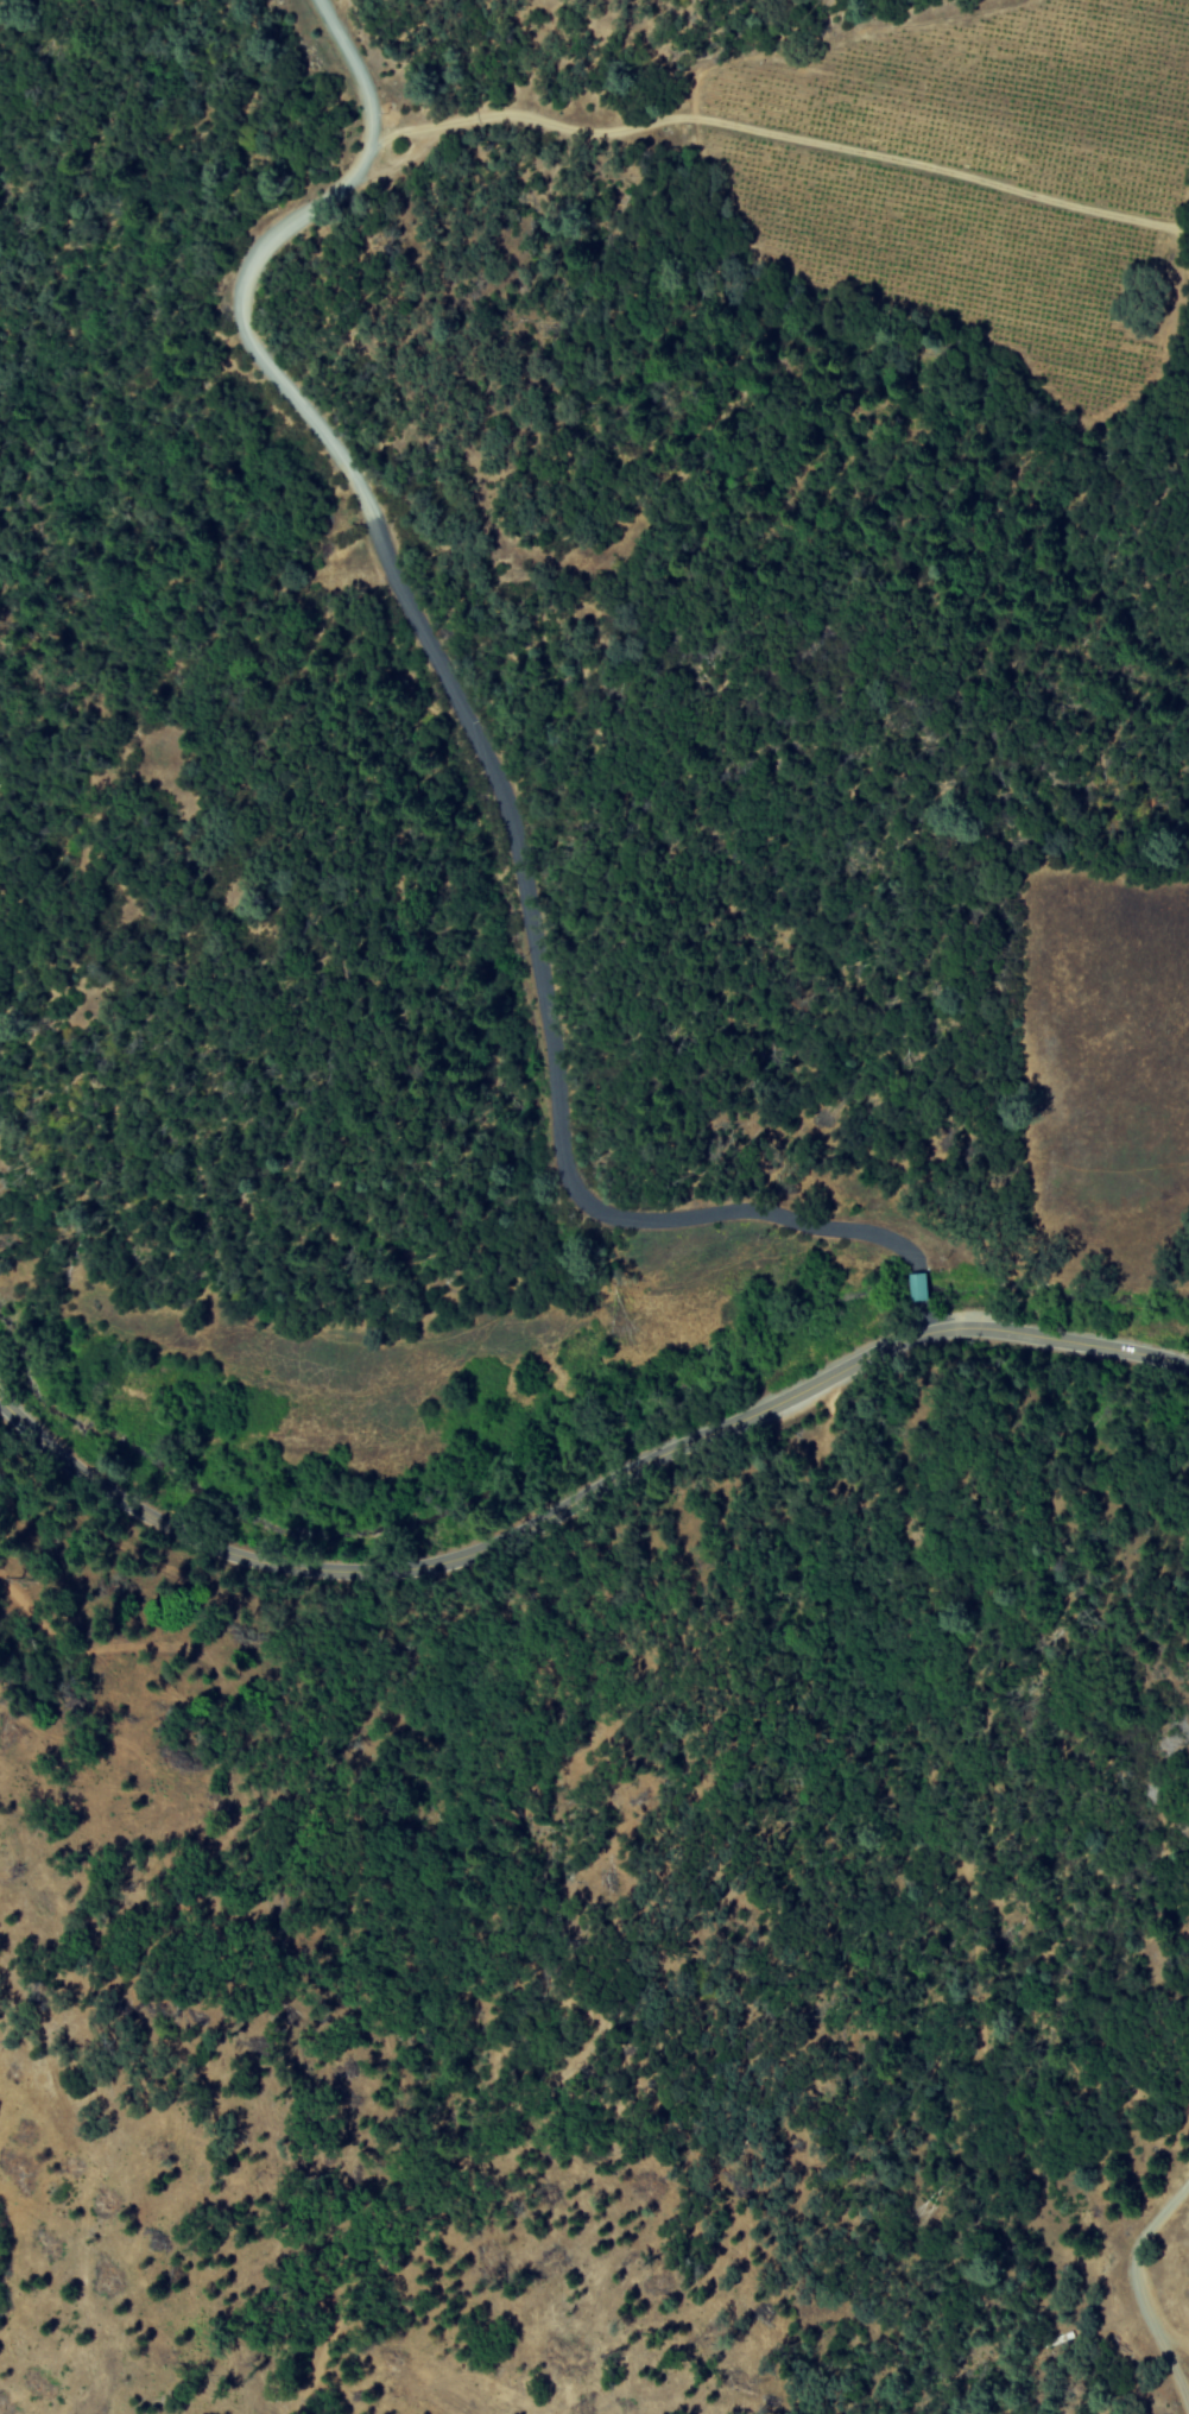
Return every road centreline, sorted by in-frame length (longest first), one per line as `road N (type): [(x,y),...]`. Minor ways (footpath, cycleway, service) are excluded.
road 1 (tertiary): [(0,1402),(121,1493),(240,1557),(308,1573),(393,1573),(507,1536),(928,1335),(993,1332),(1188,1369)]

